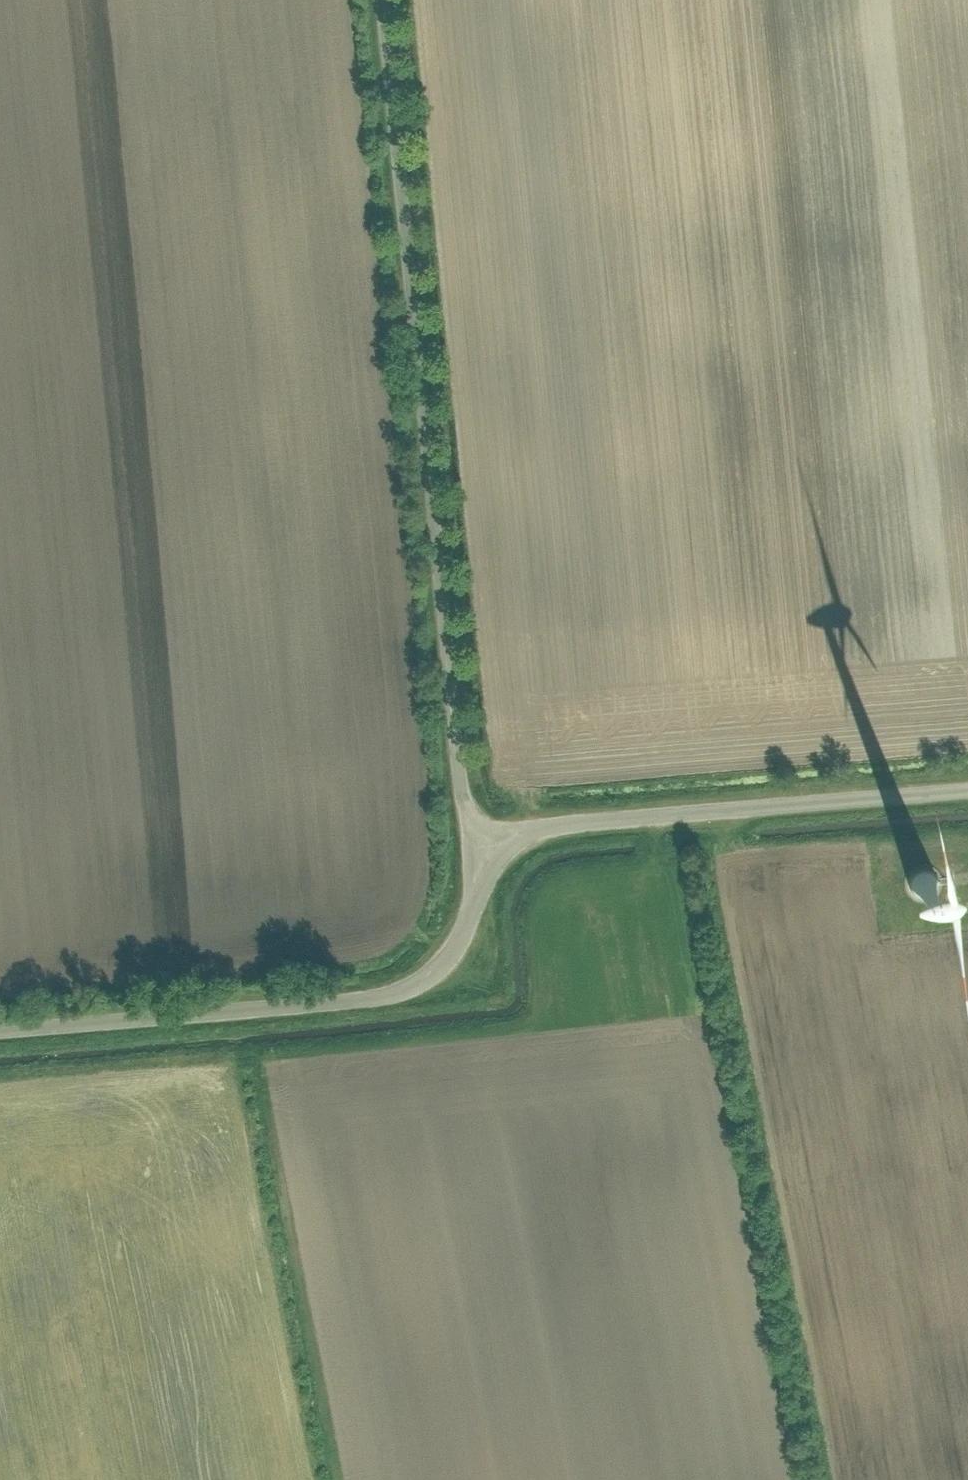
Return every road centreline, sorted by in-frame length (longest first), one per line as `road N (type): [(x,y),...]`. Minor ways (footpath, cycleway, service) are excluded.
road 1 (unclassified): [(488,849),(463,802),(383,0)]
road 2 (unclassified): [(0,1033),(342,1004),(412,990),(457,948),(488,849)]
road 3 (unclassified): [(488,849),(528,829),(967,790)]

